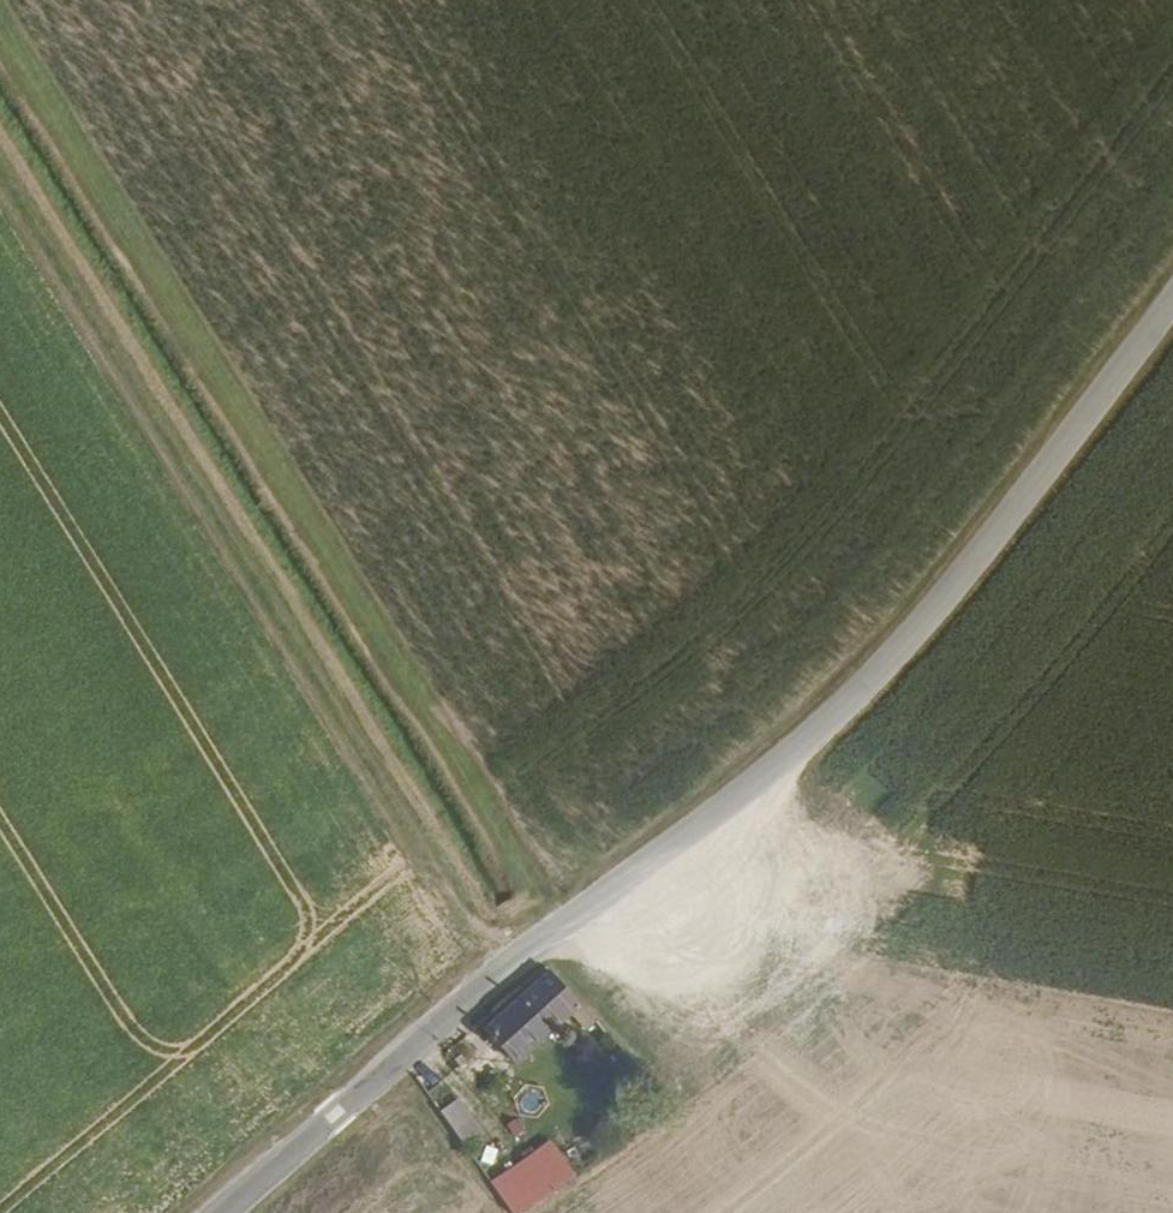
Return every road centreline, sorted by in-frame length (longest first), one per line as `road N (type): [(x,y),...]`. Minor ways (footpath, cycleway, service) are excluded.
road 1 (unclassified): [(511,959),(804,743),(906,641),(1032,492),(1172,300)]
road 2 (residential): [(223,1212),(511,959)]

